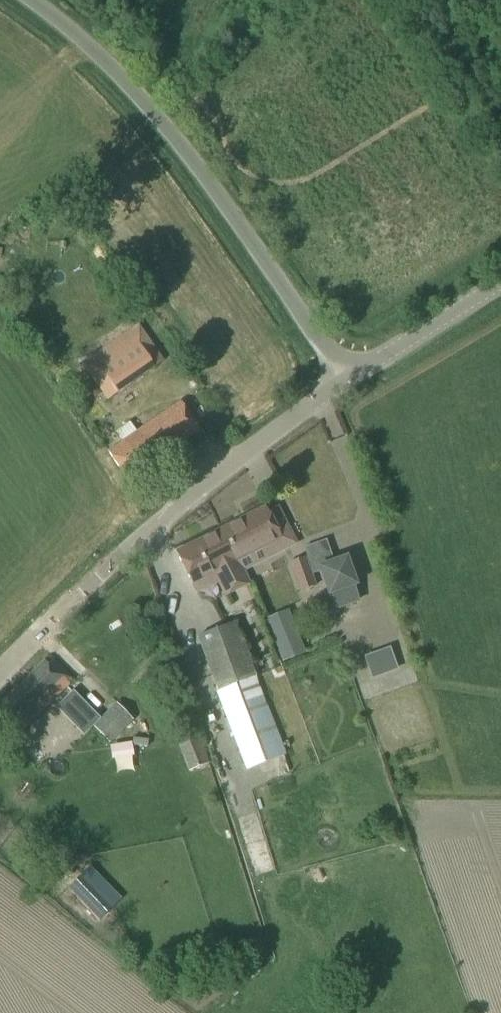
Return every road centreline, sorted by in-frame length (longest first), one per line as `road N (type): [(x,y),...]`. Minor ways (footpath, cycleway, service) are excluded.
road 1 (unclassified): [(34,0),(143,99),(346,379)]
road 2 (unclassified): [(0,685),(145,537),(346,379)]
road 3 (unclassified): [(346,379),(500,285)]

